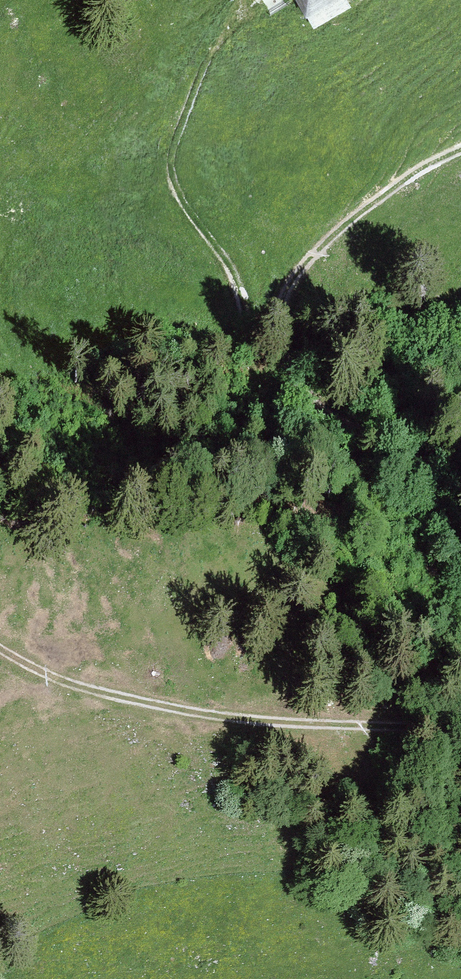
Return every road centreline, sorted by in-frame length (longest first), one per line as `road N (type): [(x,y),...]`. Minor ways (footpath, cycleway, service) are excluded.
road 1 (track): [(0,648),(56,688),(310,726),(460,731)]
road 2 (track): [(234,26),(191,103),(172,174),(176,200),(275,338)]
road 3 (track): [(460,571),(438,547),(396,465),(299,414),(275,338)]
road 4 (track): [(275,338),(290,307),(412,178),(460,156)]

